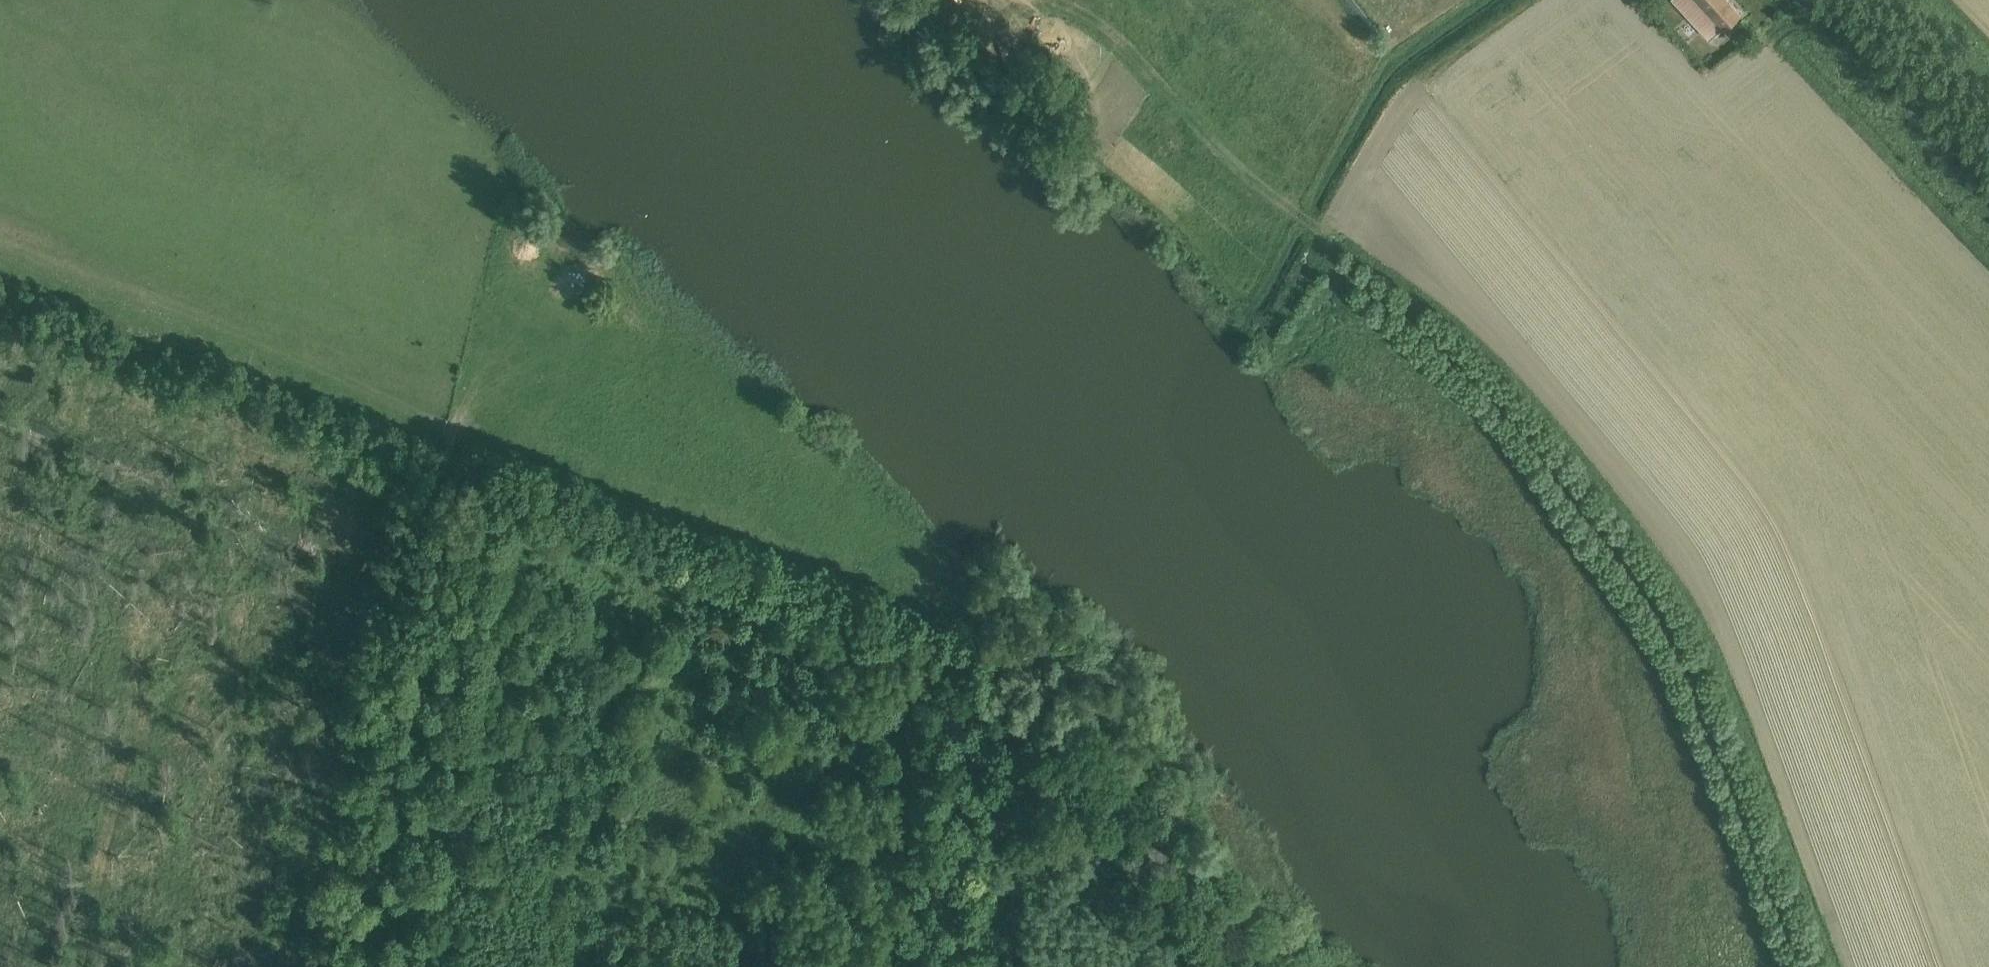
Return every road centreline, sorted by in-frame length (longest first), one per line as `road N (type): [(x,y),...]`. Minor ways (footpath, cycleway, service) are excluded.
road 1 (track): [(351,966),(464,420)]
road 2 (unclassified): [(1988,128),(1865,0)]

